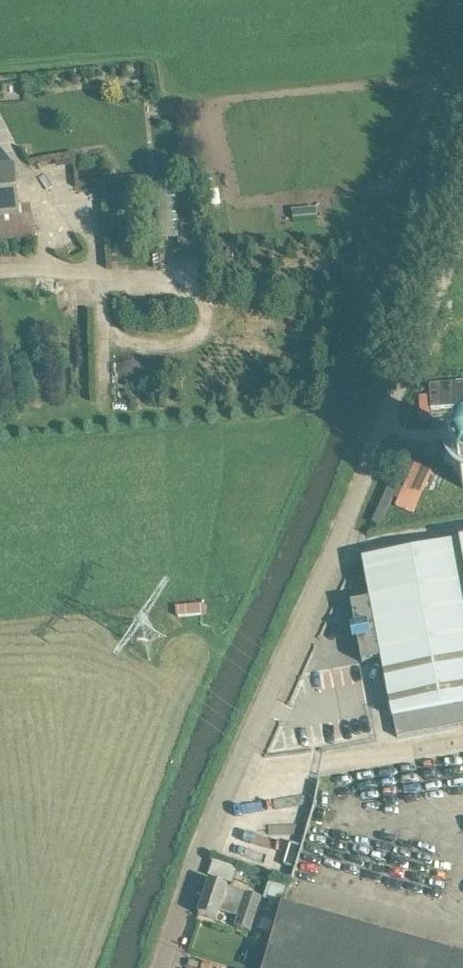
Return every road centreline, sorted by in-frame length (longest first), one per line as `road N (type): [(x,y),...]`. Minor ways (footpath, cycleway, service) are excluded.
road 1 (unclassified): [(161,967),(462,234)]

